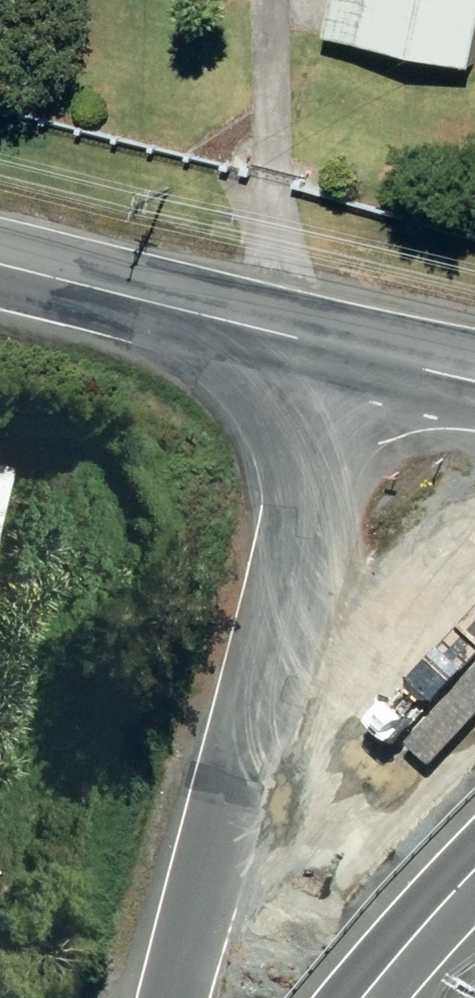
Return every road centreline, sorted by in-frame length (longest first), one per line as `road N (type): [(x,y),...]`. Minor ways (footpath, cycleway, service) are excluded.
road 1 (tertiary): [(165,997),(328,345)]
road 2 (unclassified): [(328,345),(0,264)]
road 3 (tertiary): [(474,868),(364,997)]
road 4 (unclassified): [(474,380),(328,345)]

